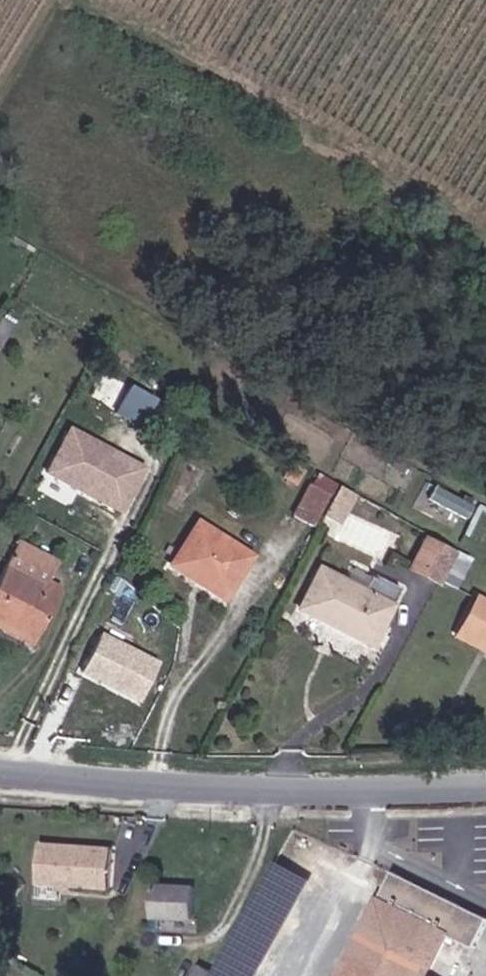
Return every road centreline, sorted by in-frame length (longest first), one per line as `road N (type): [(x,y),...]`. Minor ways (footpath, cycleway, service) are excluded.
road 1 (unclassified): [(485,788),(374,794),(0,772)]

